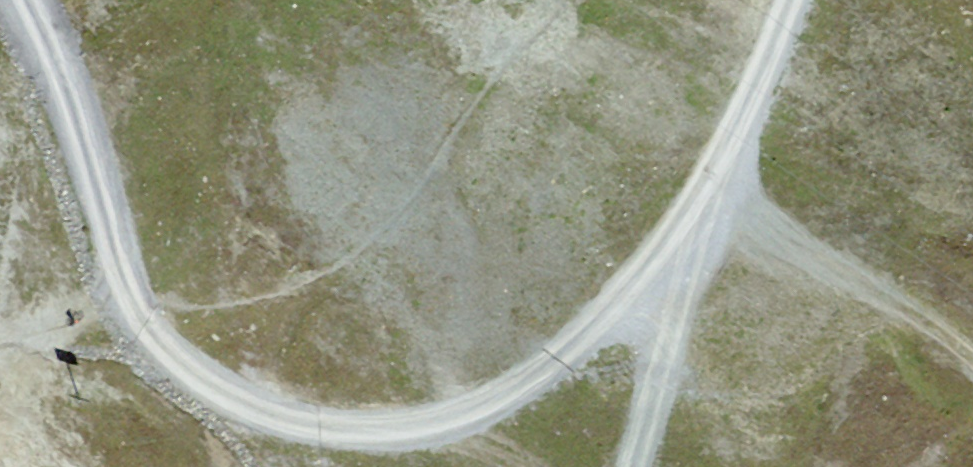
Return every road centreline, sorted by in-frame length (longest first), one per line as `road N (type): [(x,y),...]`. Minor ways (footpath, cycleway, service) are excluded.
road 1 (track): [(132,307),(238,407),(376,434),(435,427),(488,406),(584,337),(650,274),(708,199),(792,0)]
road 2 (track): [(30,0),(83,134),(132,307)]
road 3 (track): [(632,466),(708,199)]

